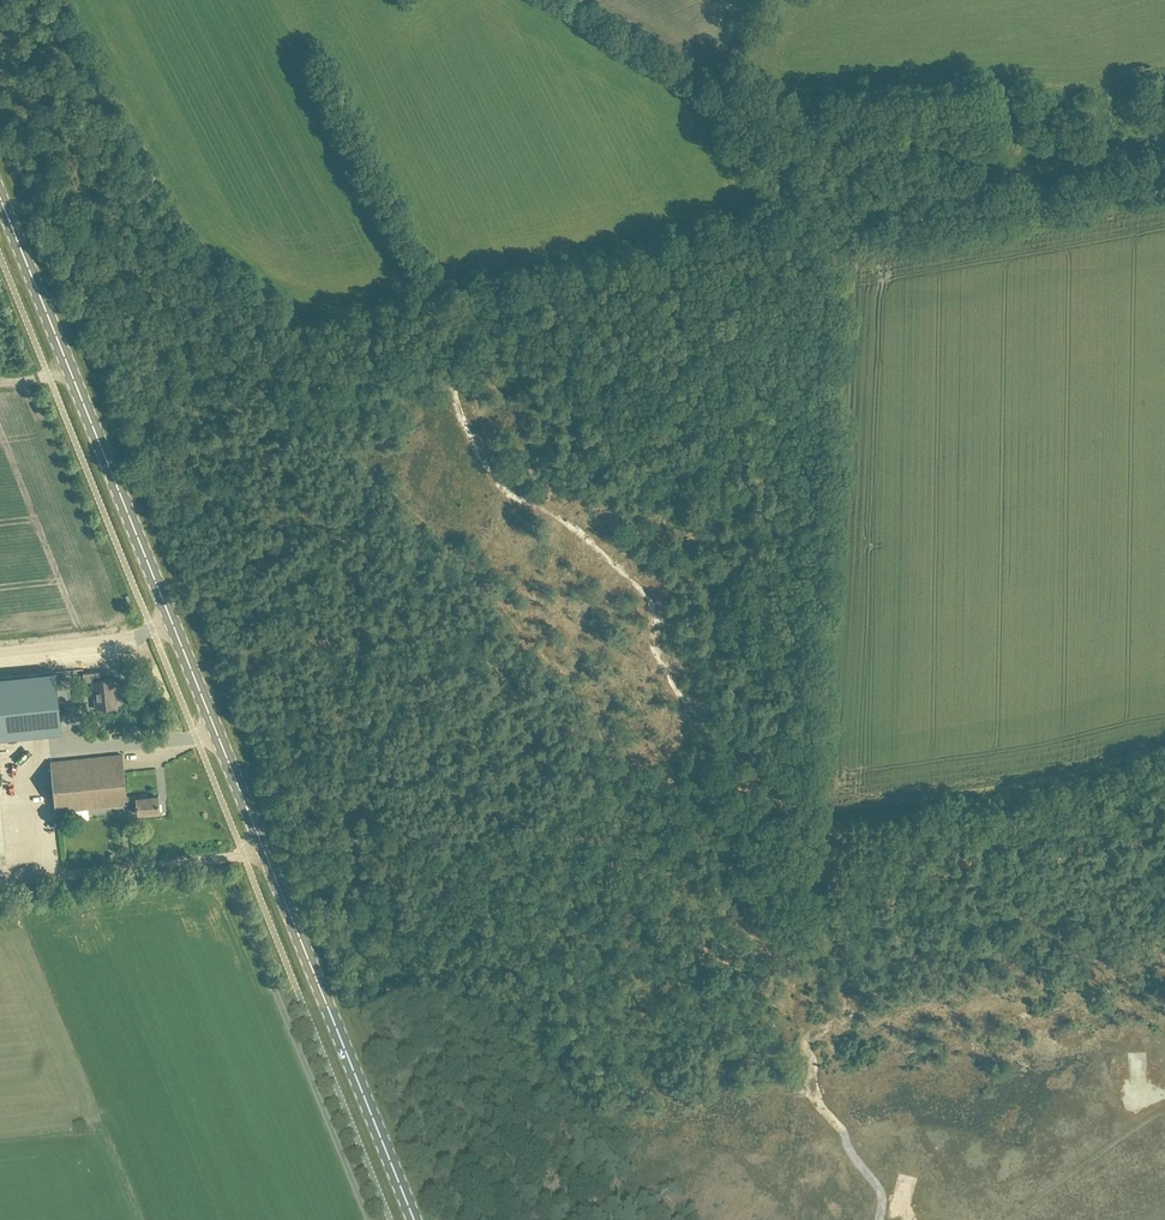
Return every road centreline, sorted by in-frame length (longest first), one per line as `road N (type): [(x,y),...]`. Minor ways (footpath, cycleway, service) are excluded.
road 1 (primary): [(414,1219),(0,198)]

